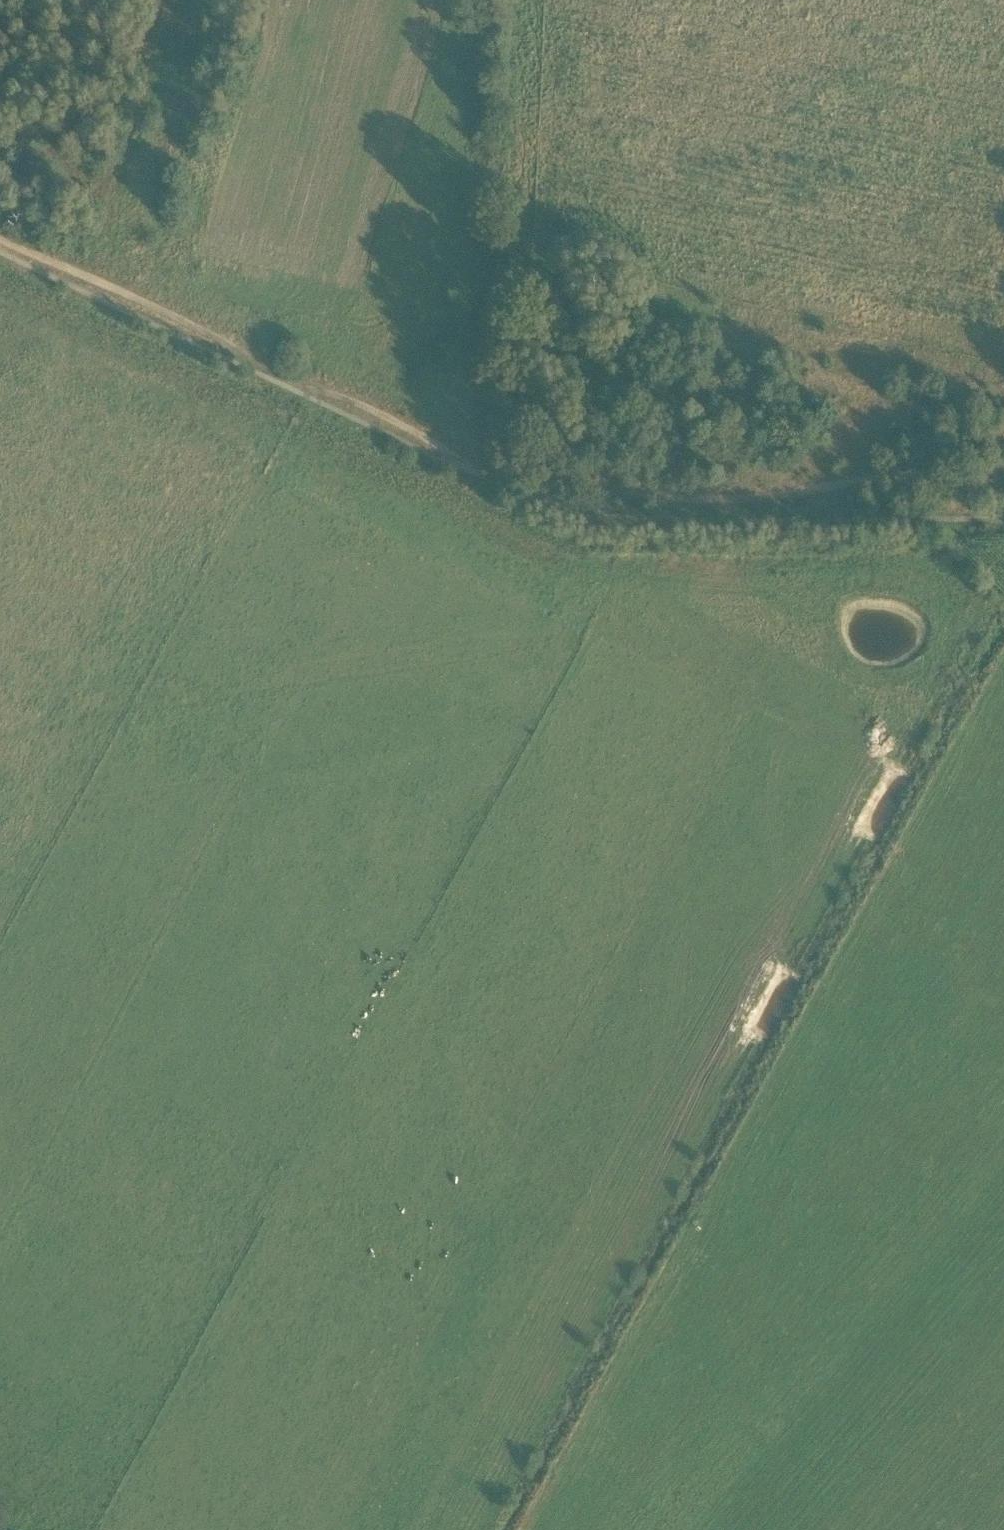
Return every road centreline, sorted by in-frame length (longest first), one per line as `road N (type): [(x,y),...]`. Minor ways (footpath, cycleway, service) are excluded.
road 1 (track): [(1003,488),(938,506),(926,486),(897,480),(775,502),(678,502),(472,471),(404,429),(0,237)]

